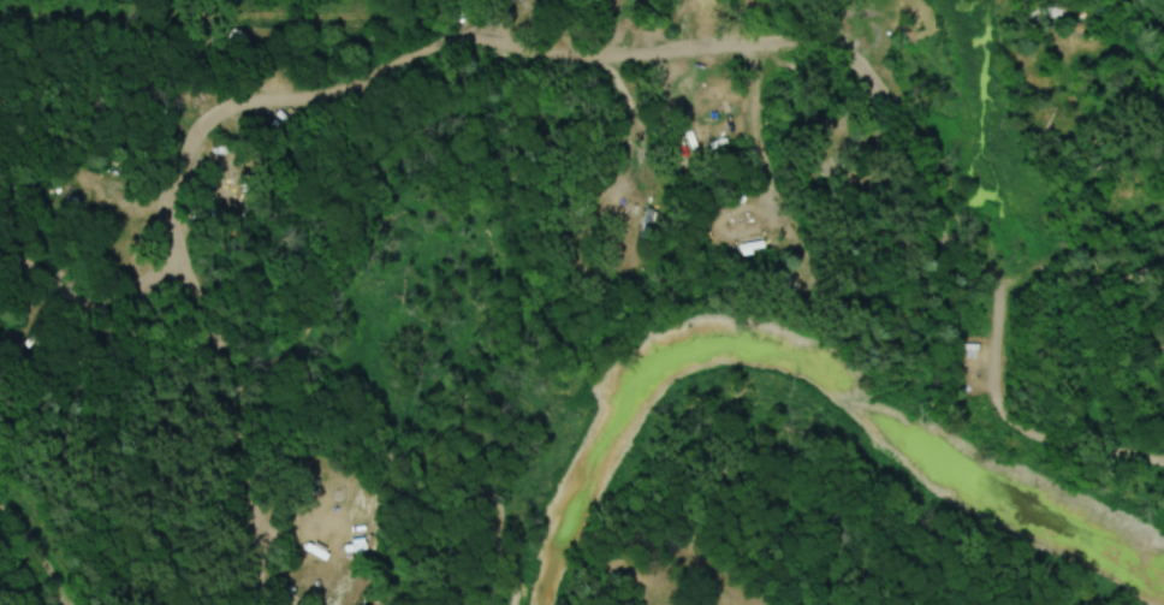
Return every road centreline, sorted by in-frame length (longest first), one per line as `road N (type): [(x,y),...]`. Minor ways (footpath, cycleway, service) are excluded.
road 1 (residential): [(251,604),(254,523),(227,363),(206,340),(182,281),(165,213),(170,186),(196,123),(213,111),(340,95),(441,47),(562,61),(646,61),(784,45),(825,57),(873,95),(917,162),(942,244),(990,285),(998,306),(998,422),(1163,467)]

